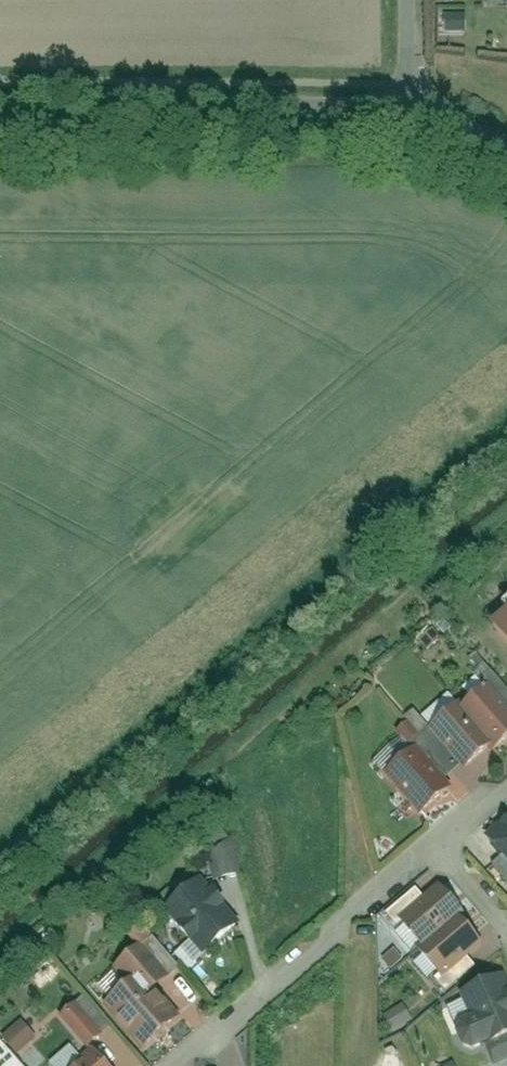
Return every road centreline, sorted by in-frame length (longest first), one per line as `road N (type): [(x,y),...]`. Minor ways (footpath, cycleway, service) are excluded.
road 1 (residential): [(0,103),(408,110)]
road 2 (residential): [(178,1065),(434,846)]
road 3 (track): [(355,1065),(351,916)]

